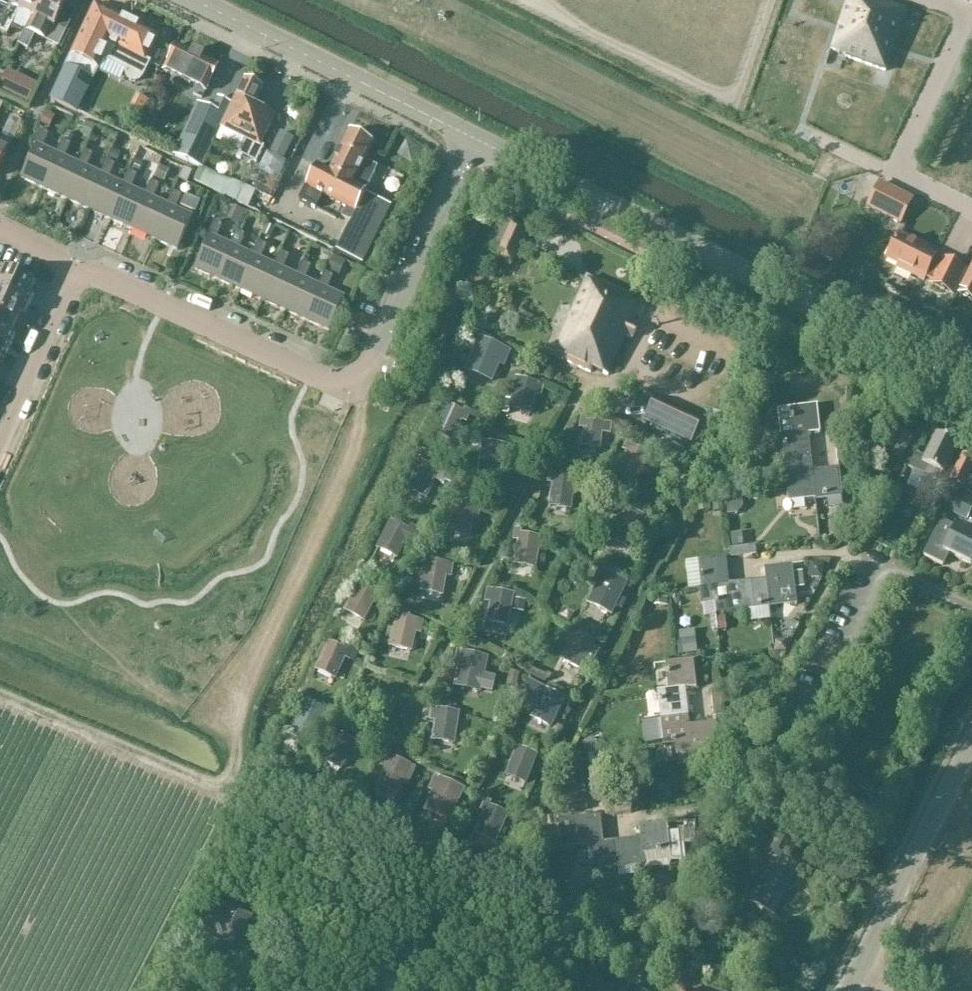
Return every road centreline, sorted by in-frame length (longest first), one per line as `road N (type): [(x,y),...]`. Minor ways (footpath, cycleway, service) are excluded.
road 1 (residential): [(473,138),(354,391),(78,267)]
road 2 (tertiary): [(971,392),(473,138)]
road 3 (tertiary): [(473,138),(193,0)]
road 4 (unclassified): [(847,990),(971,736)]
road 5 (residential): [(0,439),(78,267)]
road 6 (residential): [(846,185),(869,202),(971,241)]

